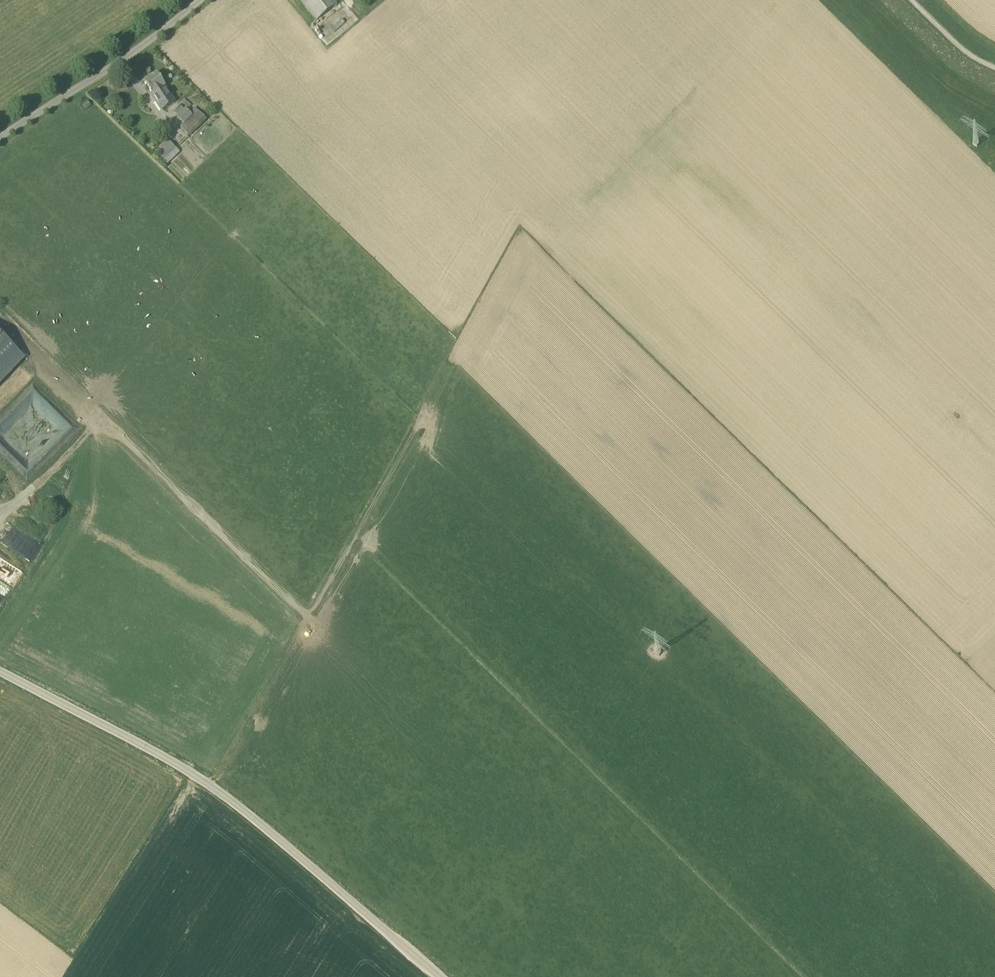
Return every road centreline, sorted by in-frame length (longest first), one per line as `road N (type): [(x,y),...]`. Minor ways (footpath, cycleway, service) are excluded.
road 1 (unclassified): [(0,669),(245,807),(440,976)]
road 2 (unclassified): [(0,140),(203,0)]

